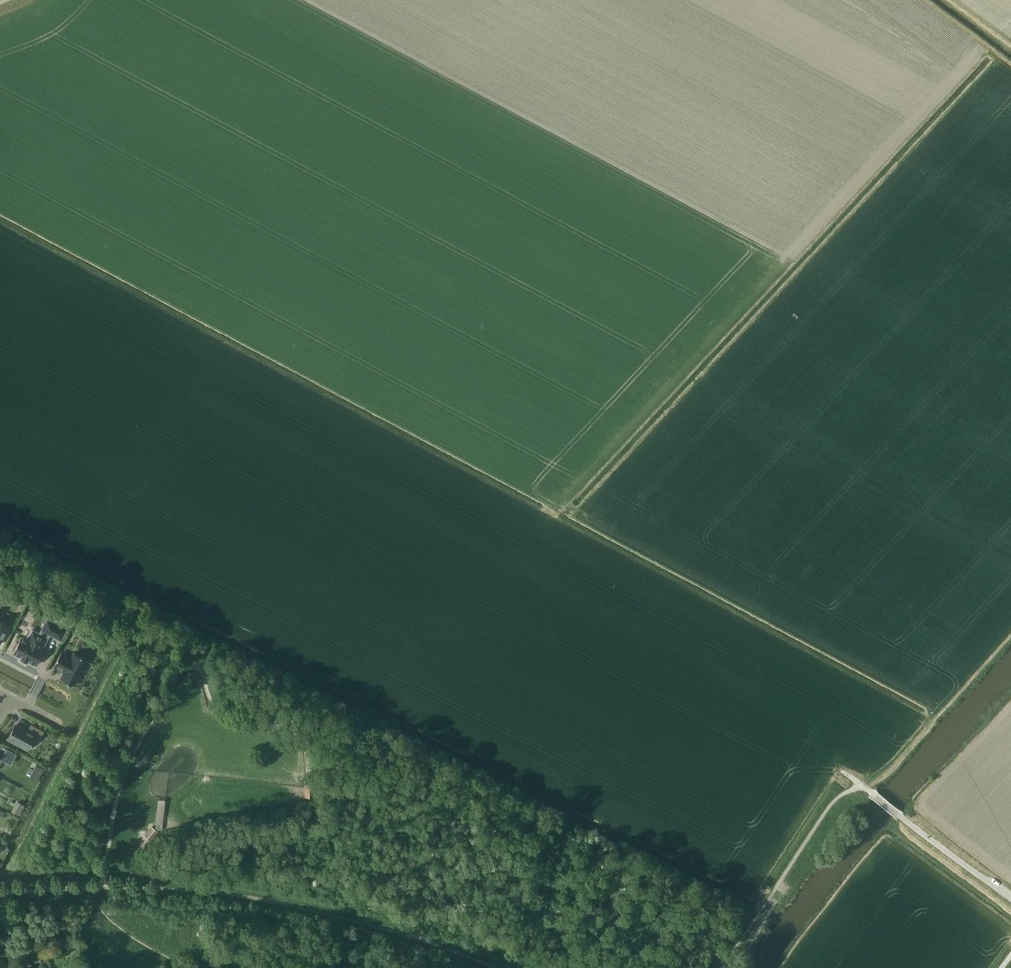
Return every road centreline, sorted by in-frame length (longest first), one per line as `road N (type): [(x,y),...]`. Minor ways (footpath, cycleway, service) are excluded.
road 1 (track): [(864,786),(1010,898)]

